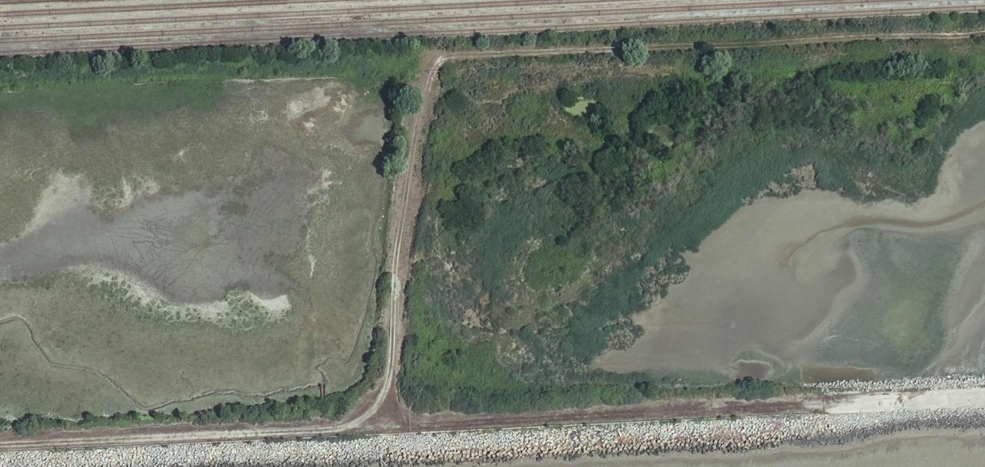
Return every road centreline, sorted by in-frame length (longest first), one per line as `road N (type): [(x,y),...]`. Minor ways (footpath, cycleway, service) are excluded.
road 1 (track): [(984,399),(0,446)]
road 2 (track): [(338,431),(386,386),(418,116),(438,64),(453,56),(984,32)]

